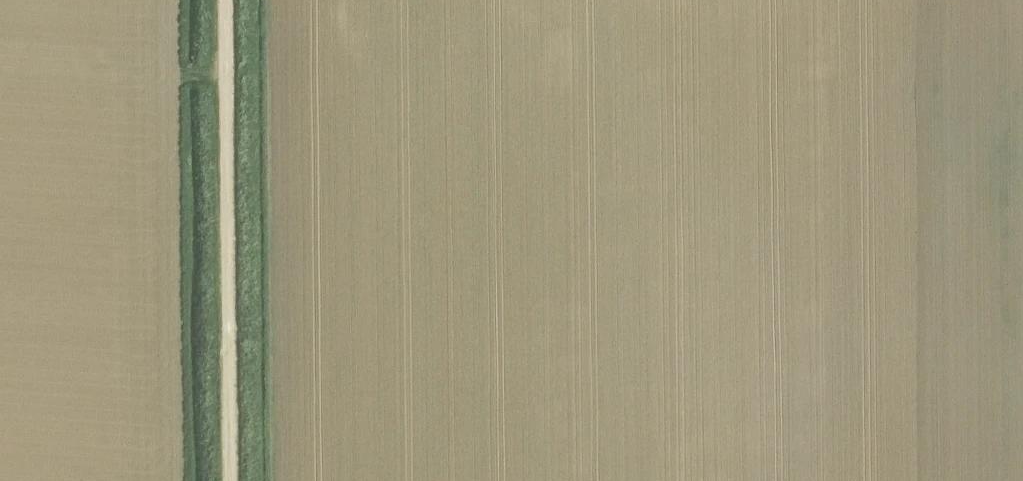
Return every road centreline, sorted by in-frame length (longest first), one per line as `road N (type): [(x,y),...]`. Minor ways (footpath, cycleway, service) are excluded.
road 1 (track): [(224,0),(230,480)]

